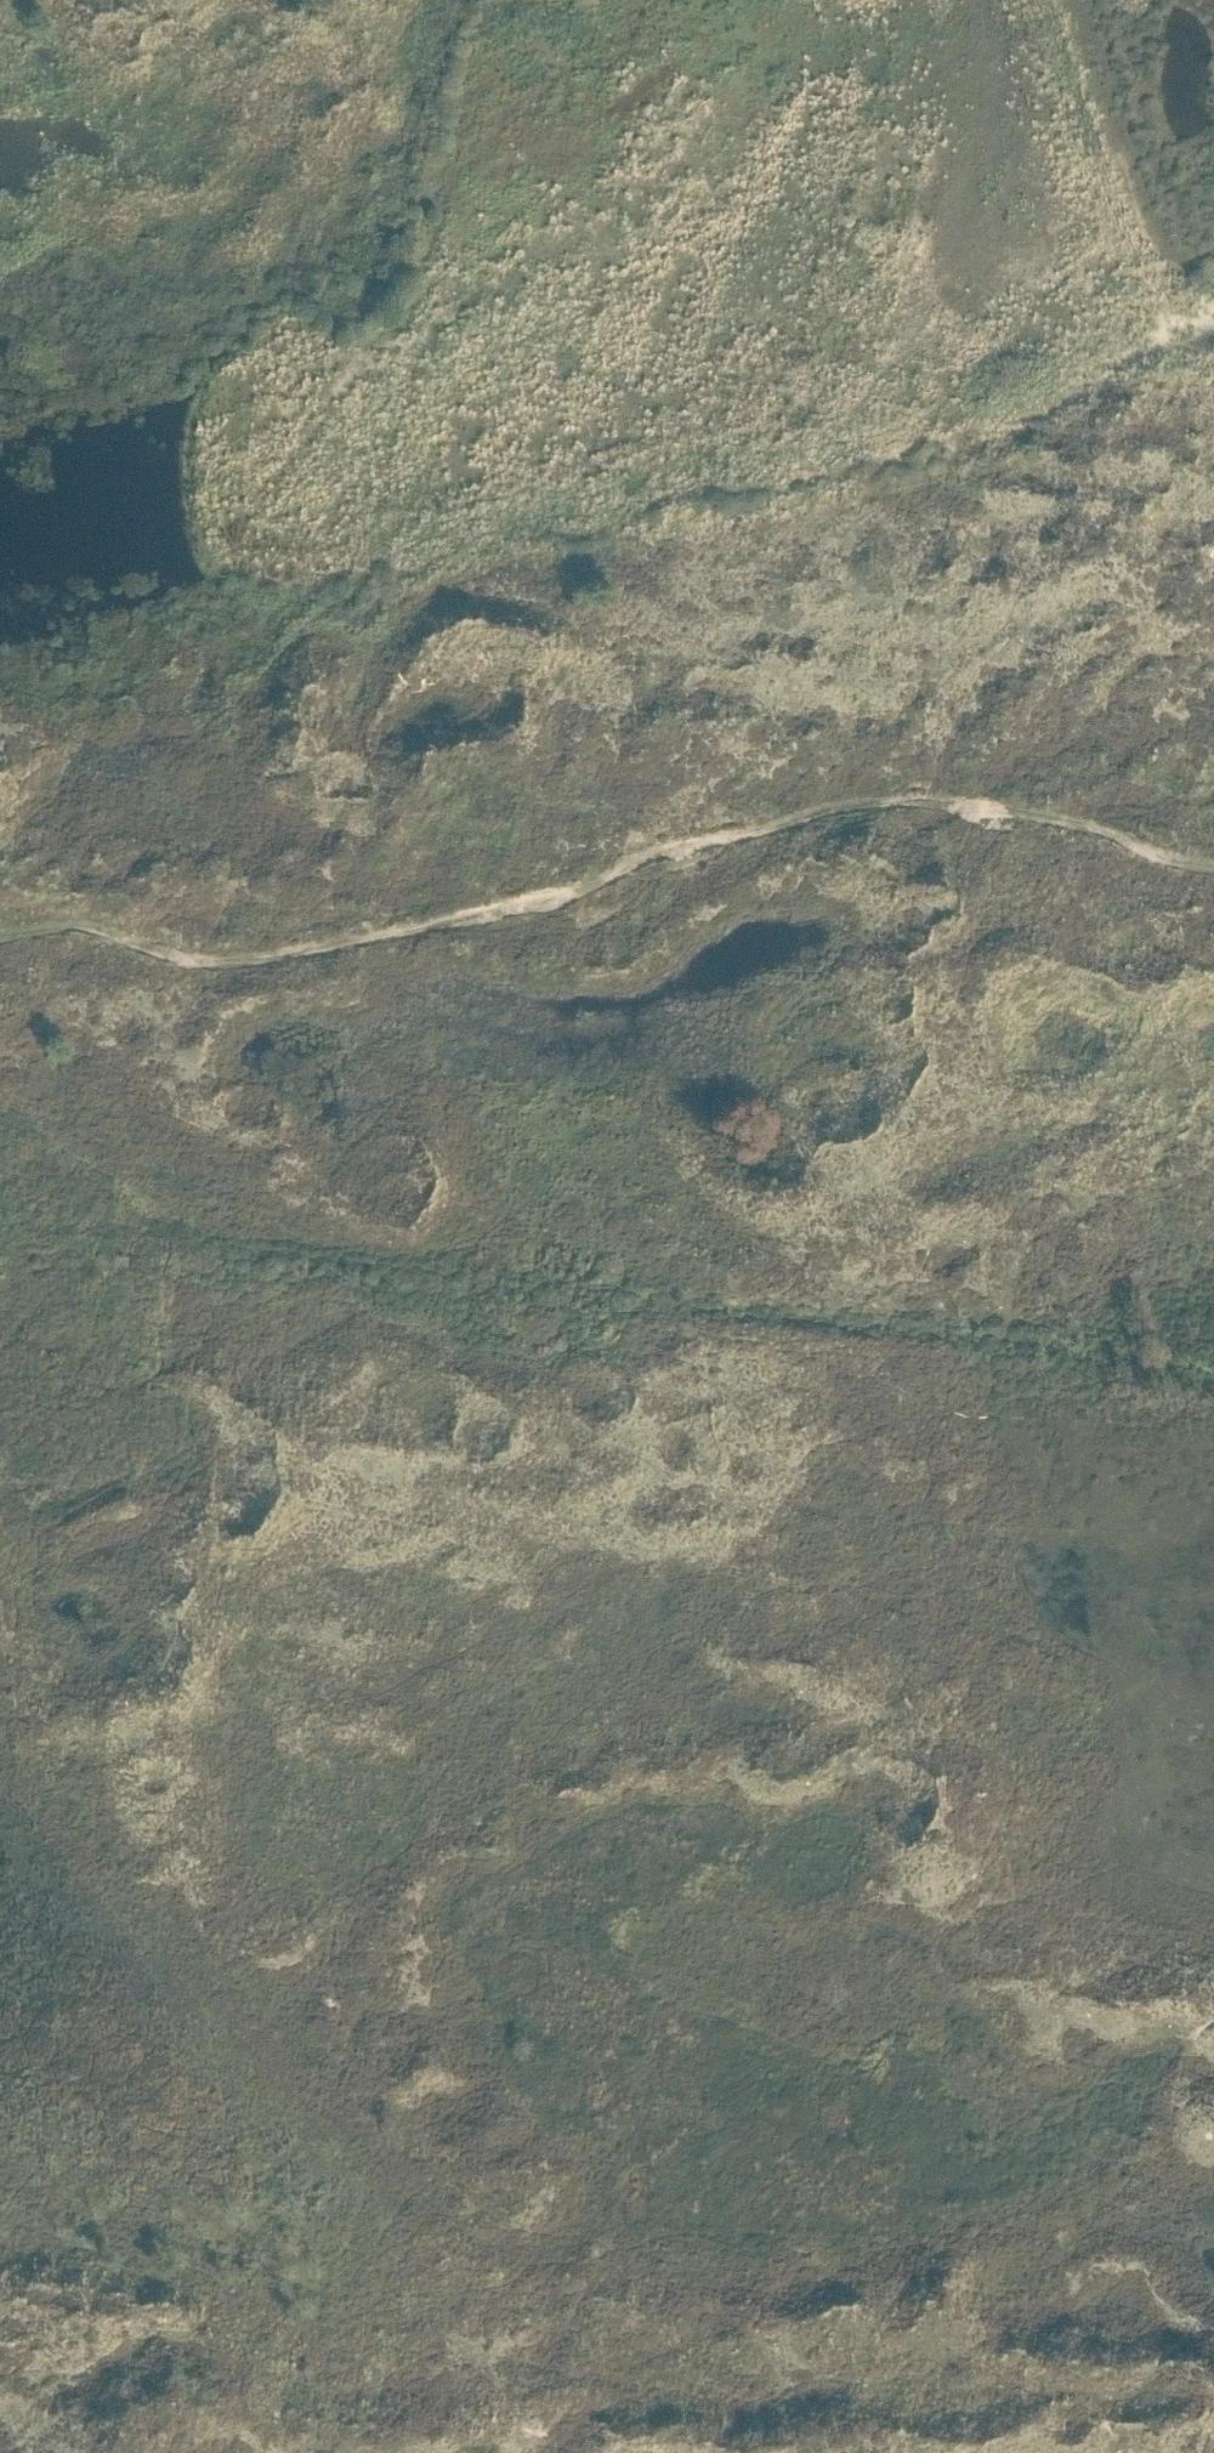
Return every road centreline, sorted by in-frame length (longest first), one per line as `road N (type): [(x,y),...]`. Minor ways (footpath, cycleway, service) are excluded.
road 1 (track): [(0,937),(65,930),(177,957),(270,958),(552,897),(664,853),(873,801),(1011,811),(1213,868)]

